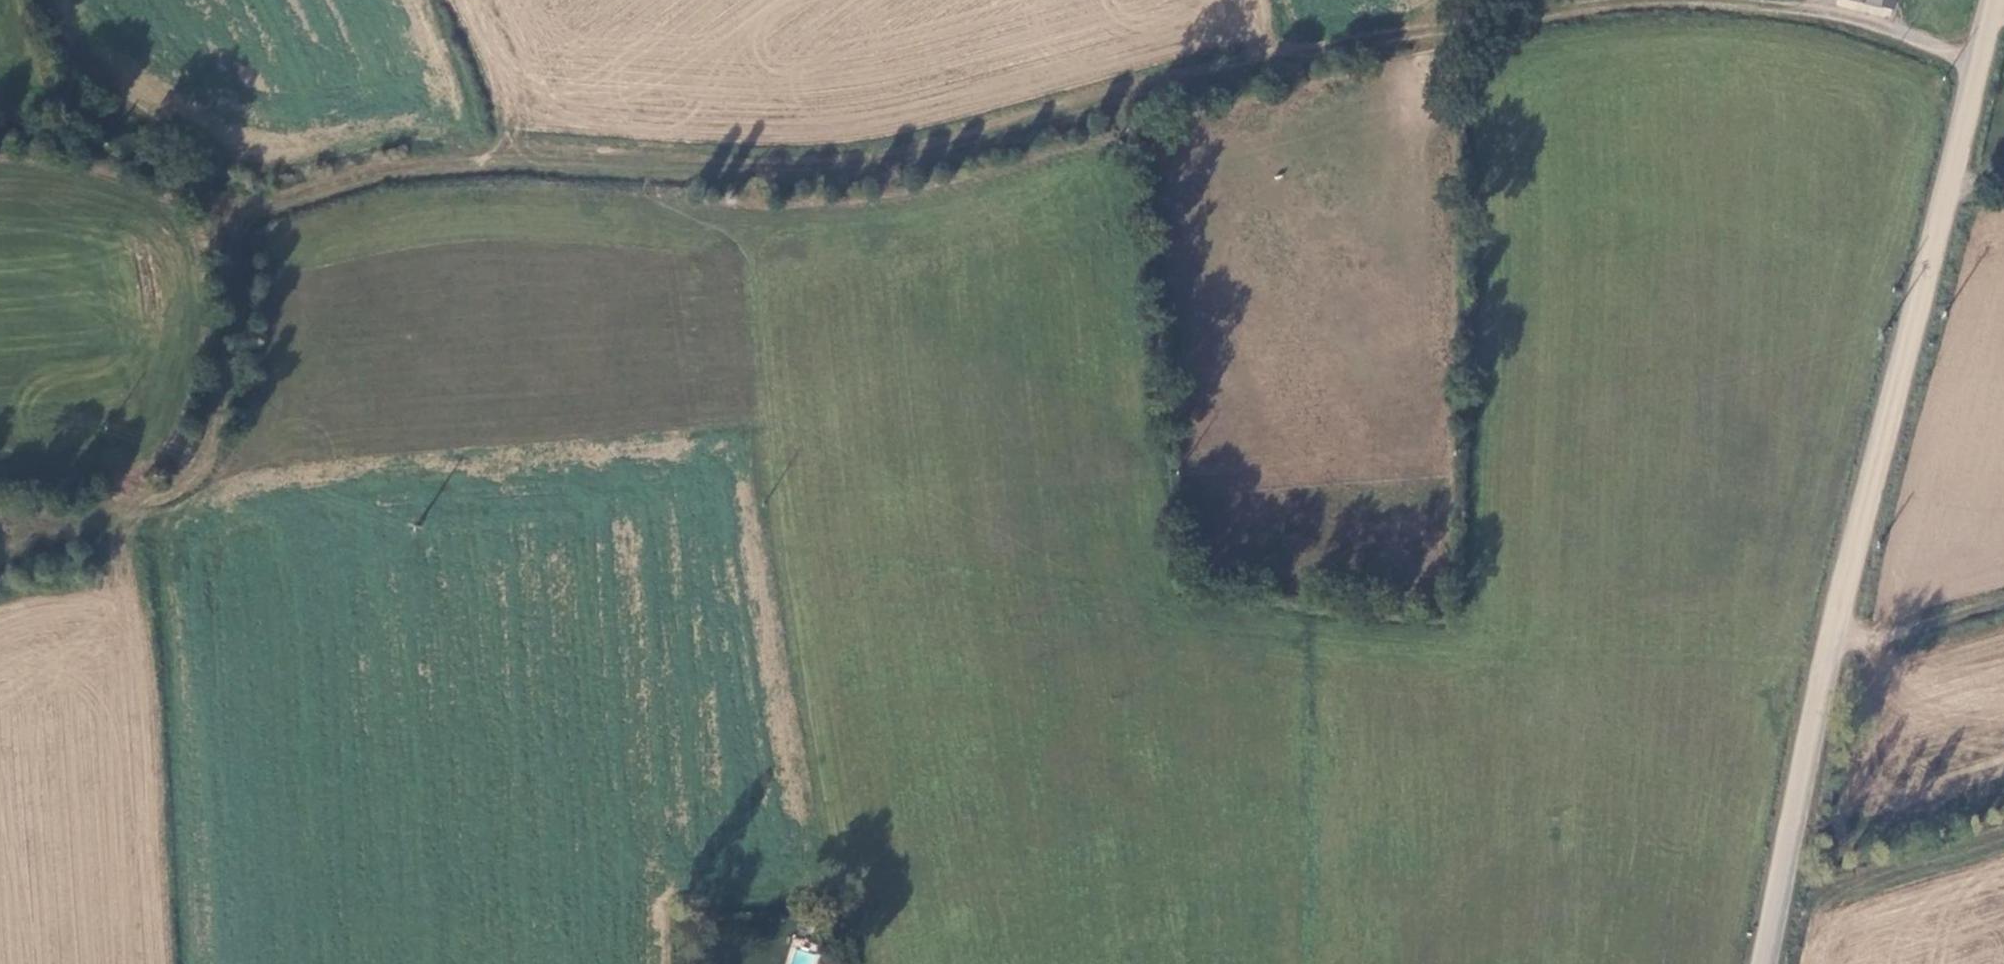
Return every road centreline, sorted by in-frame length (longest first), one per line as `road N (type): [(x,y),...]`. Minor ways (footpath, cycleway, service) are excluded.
road 1 (tertiary): [(1763,963),(1821,682),(1991,0)]
road 2 (track): [(1975,65),(1850,16),(1710,2),(1612,6),(1315,56)]

